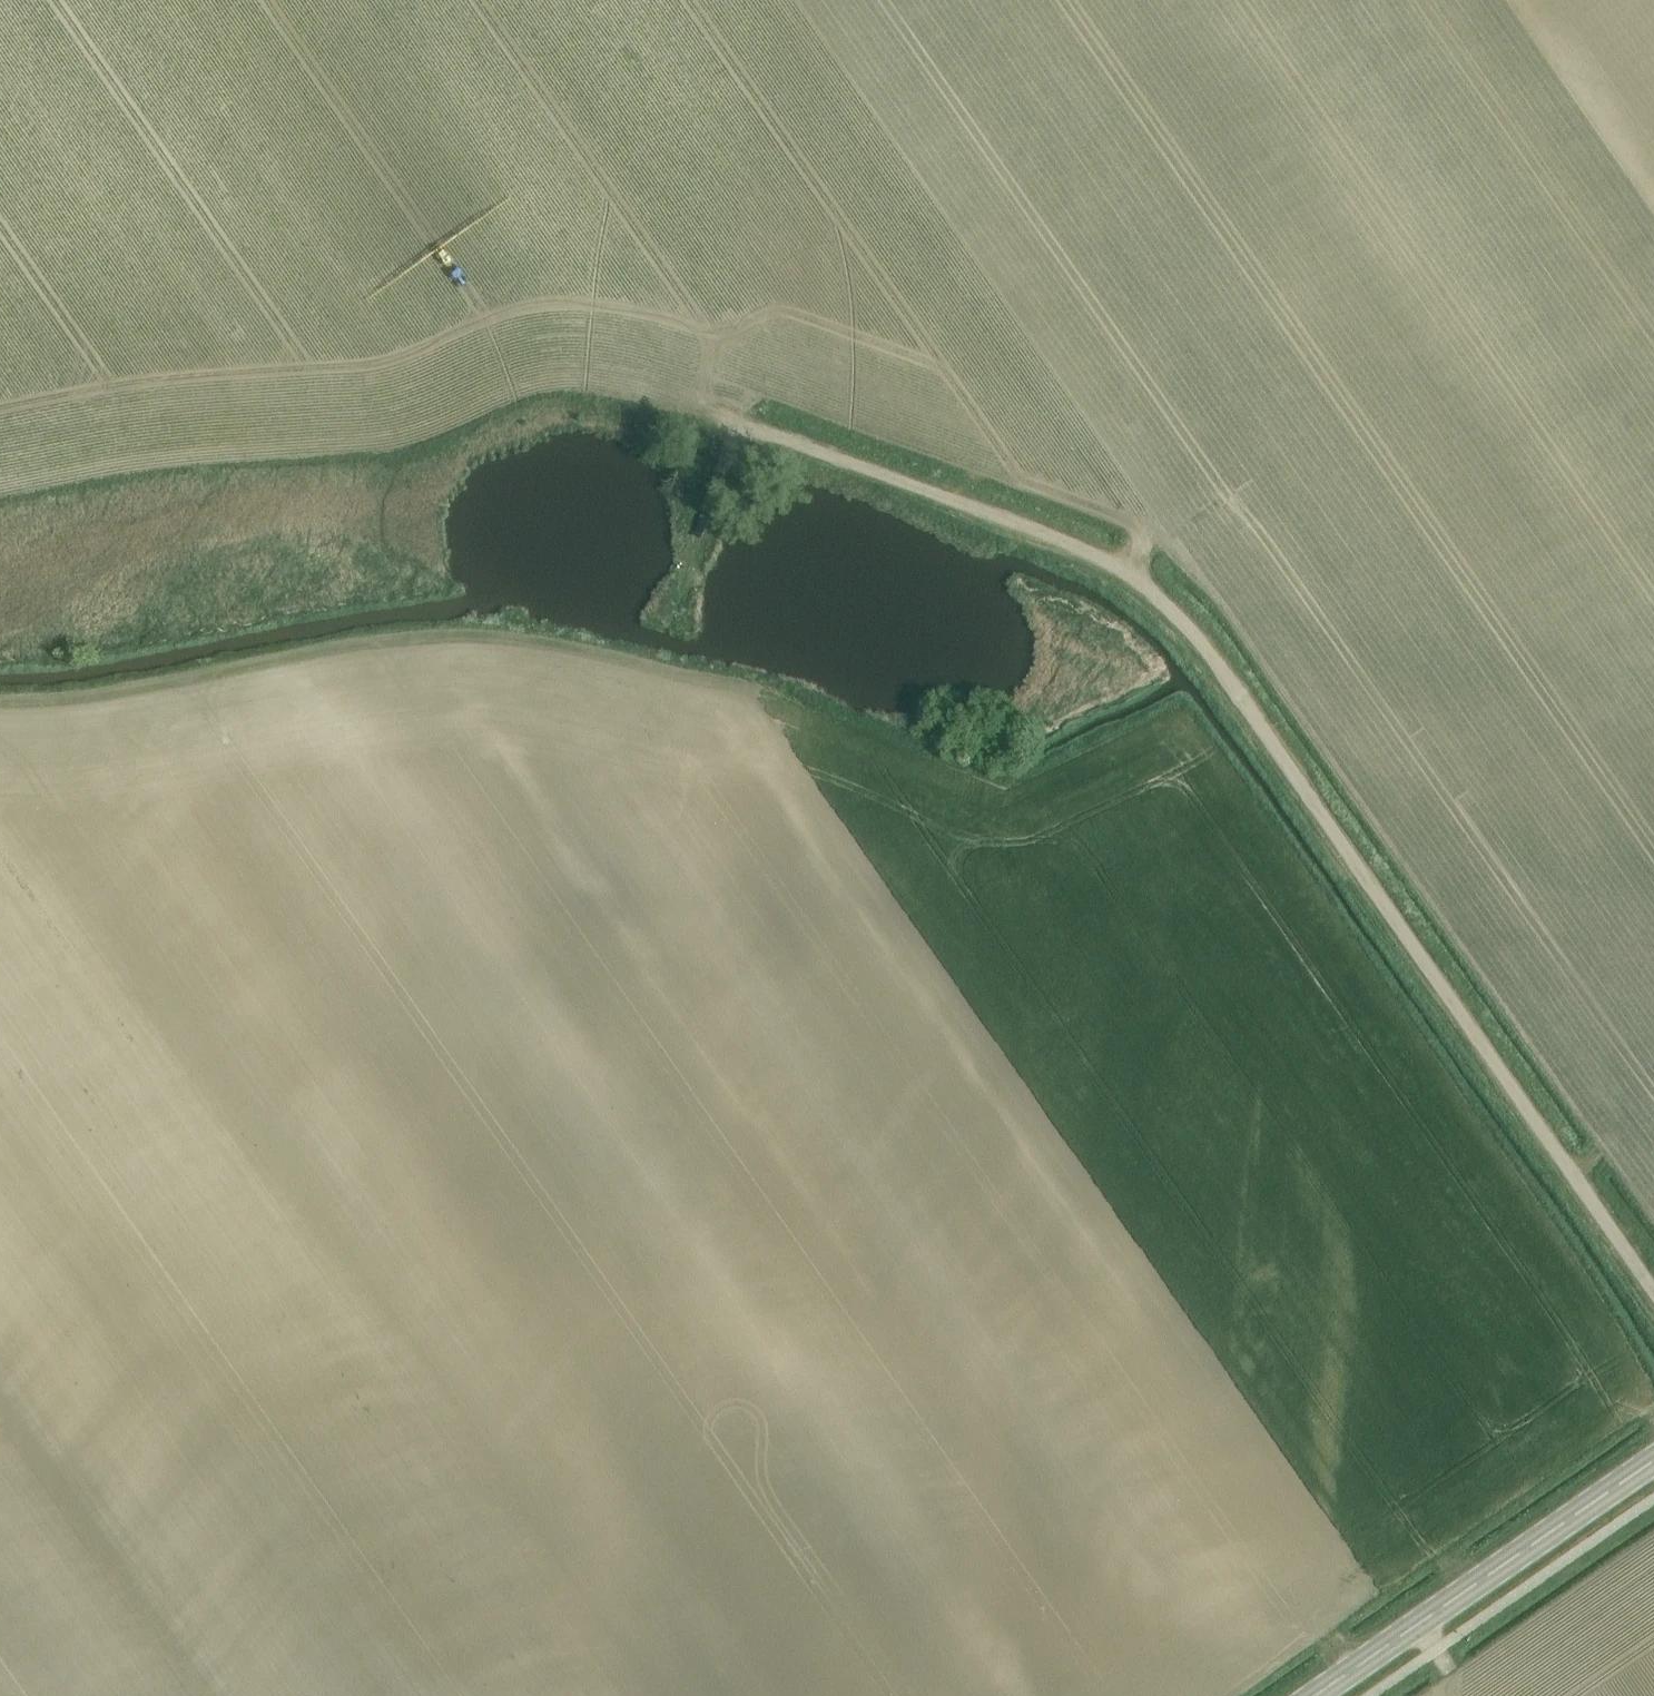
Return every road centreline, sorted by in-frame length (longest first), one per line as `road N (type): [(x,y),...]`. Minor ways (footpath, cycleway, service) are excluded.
road 1 (track): [(1653,1287),(1205,645),(1156,594),(1102,556),(751,429)]
road 2 (tertiary): [(1313,1695),(1653,1460)]

